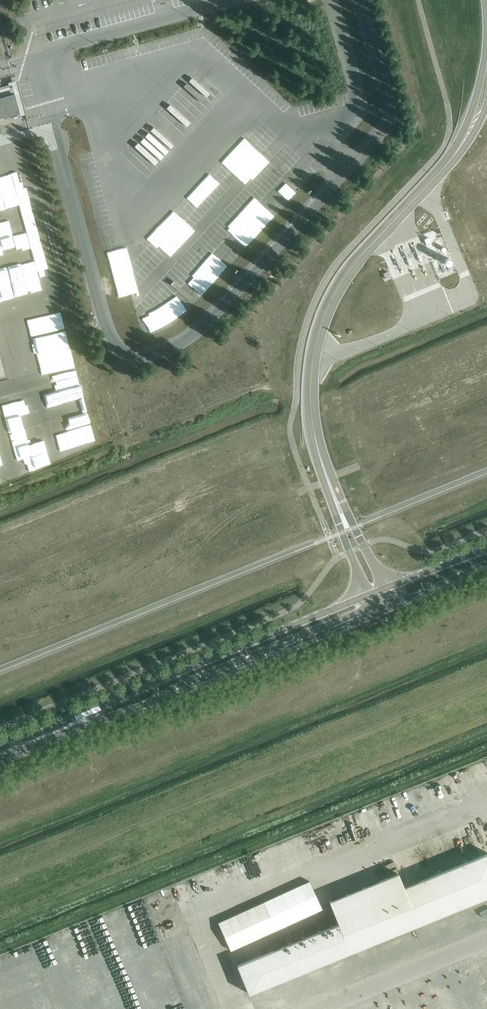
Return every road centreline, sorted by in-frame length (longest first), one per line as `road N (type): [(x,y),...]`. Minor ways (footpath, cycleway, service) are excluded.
road 1 (unclassified): [(376,591),(315,439),(310,392),(318,334),(351,267),(463,143),(486,81)]
road 2 (tertiary): [(376,591),(99,705),(81,720)]
road 3 (tertiary): [(81,720),(382,606)]

